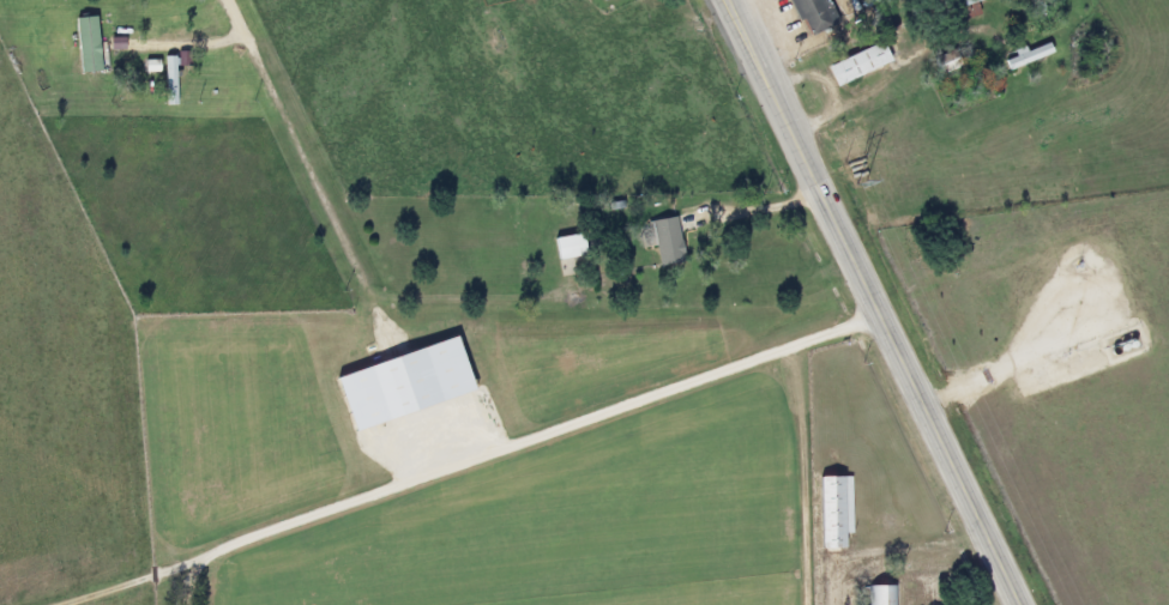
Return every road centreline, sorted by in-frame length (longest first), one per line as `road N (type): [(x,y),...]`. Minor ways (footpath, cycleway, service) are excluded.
road 1 (primary): [(1021,604),(729,0)]
road 2 (track): [(59,604),(224,546)]

